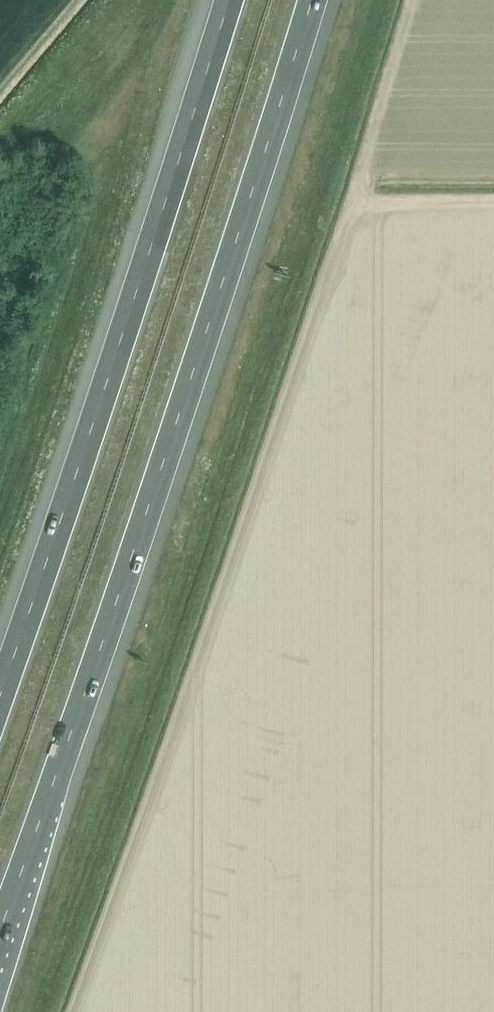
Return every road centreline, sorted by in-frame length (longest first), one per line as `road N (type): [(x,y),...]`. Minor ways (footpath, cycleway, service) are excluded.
road 1 (motorway): [(0,924),(166,451),(311,0)]
road 2 (motorway): [(226,0),(0,688)]

